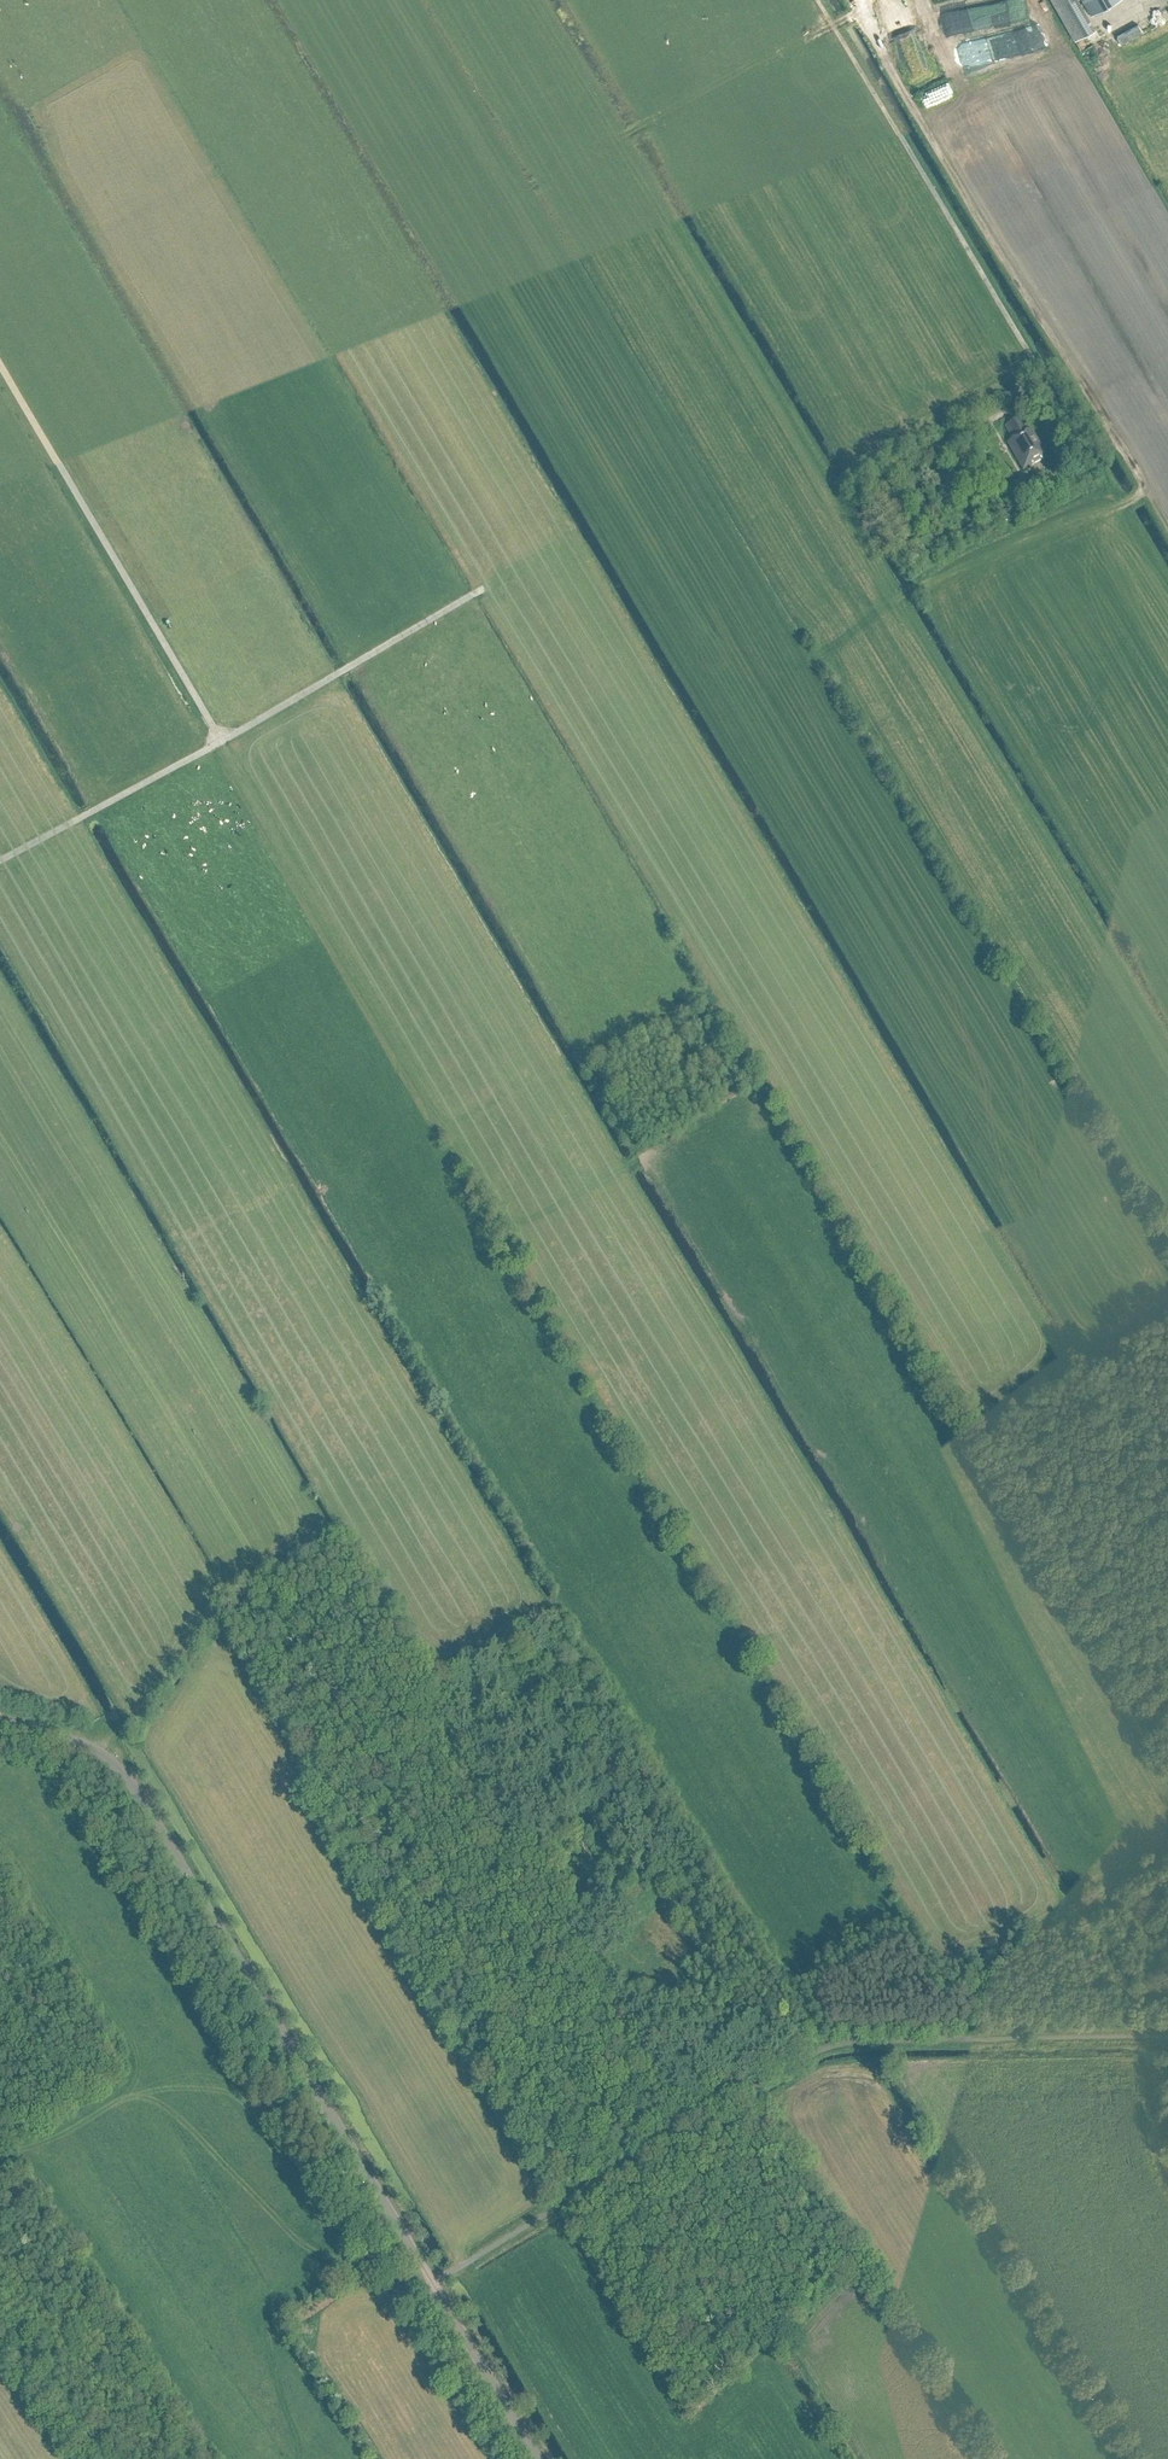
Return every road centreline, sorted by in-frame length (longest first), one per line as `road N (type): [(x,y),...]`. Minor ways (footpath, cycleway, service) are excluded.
road 1 (tertiary): [(538,2458),(135,1790),(91,1750),(0,1722)]
road 2 (track): [(818,0),(1061,405)]

